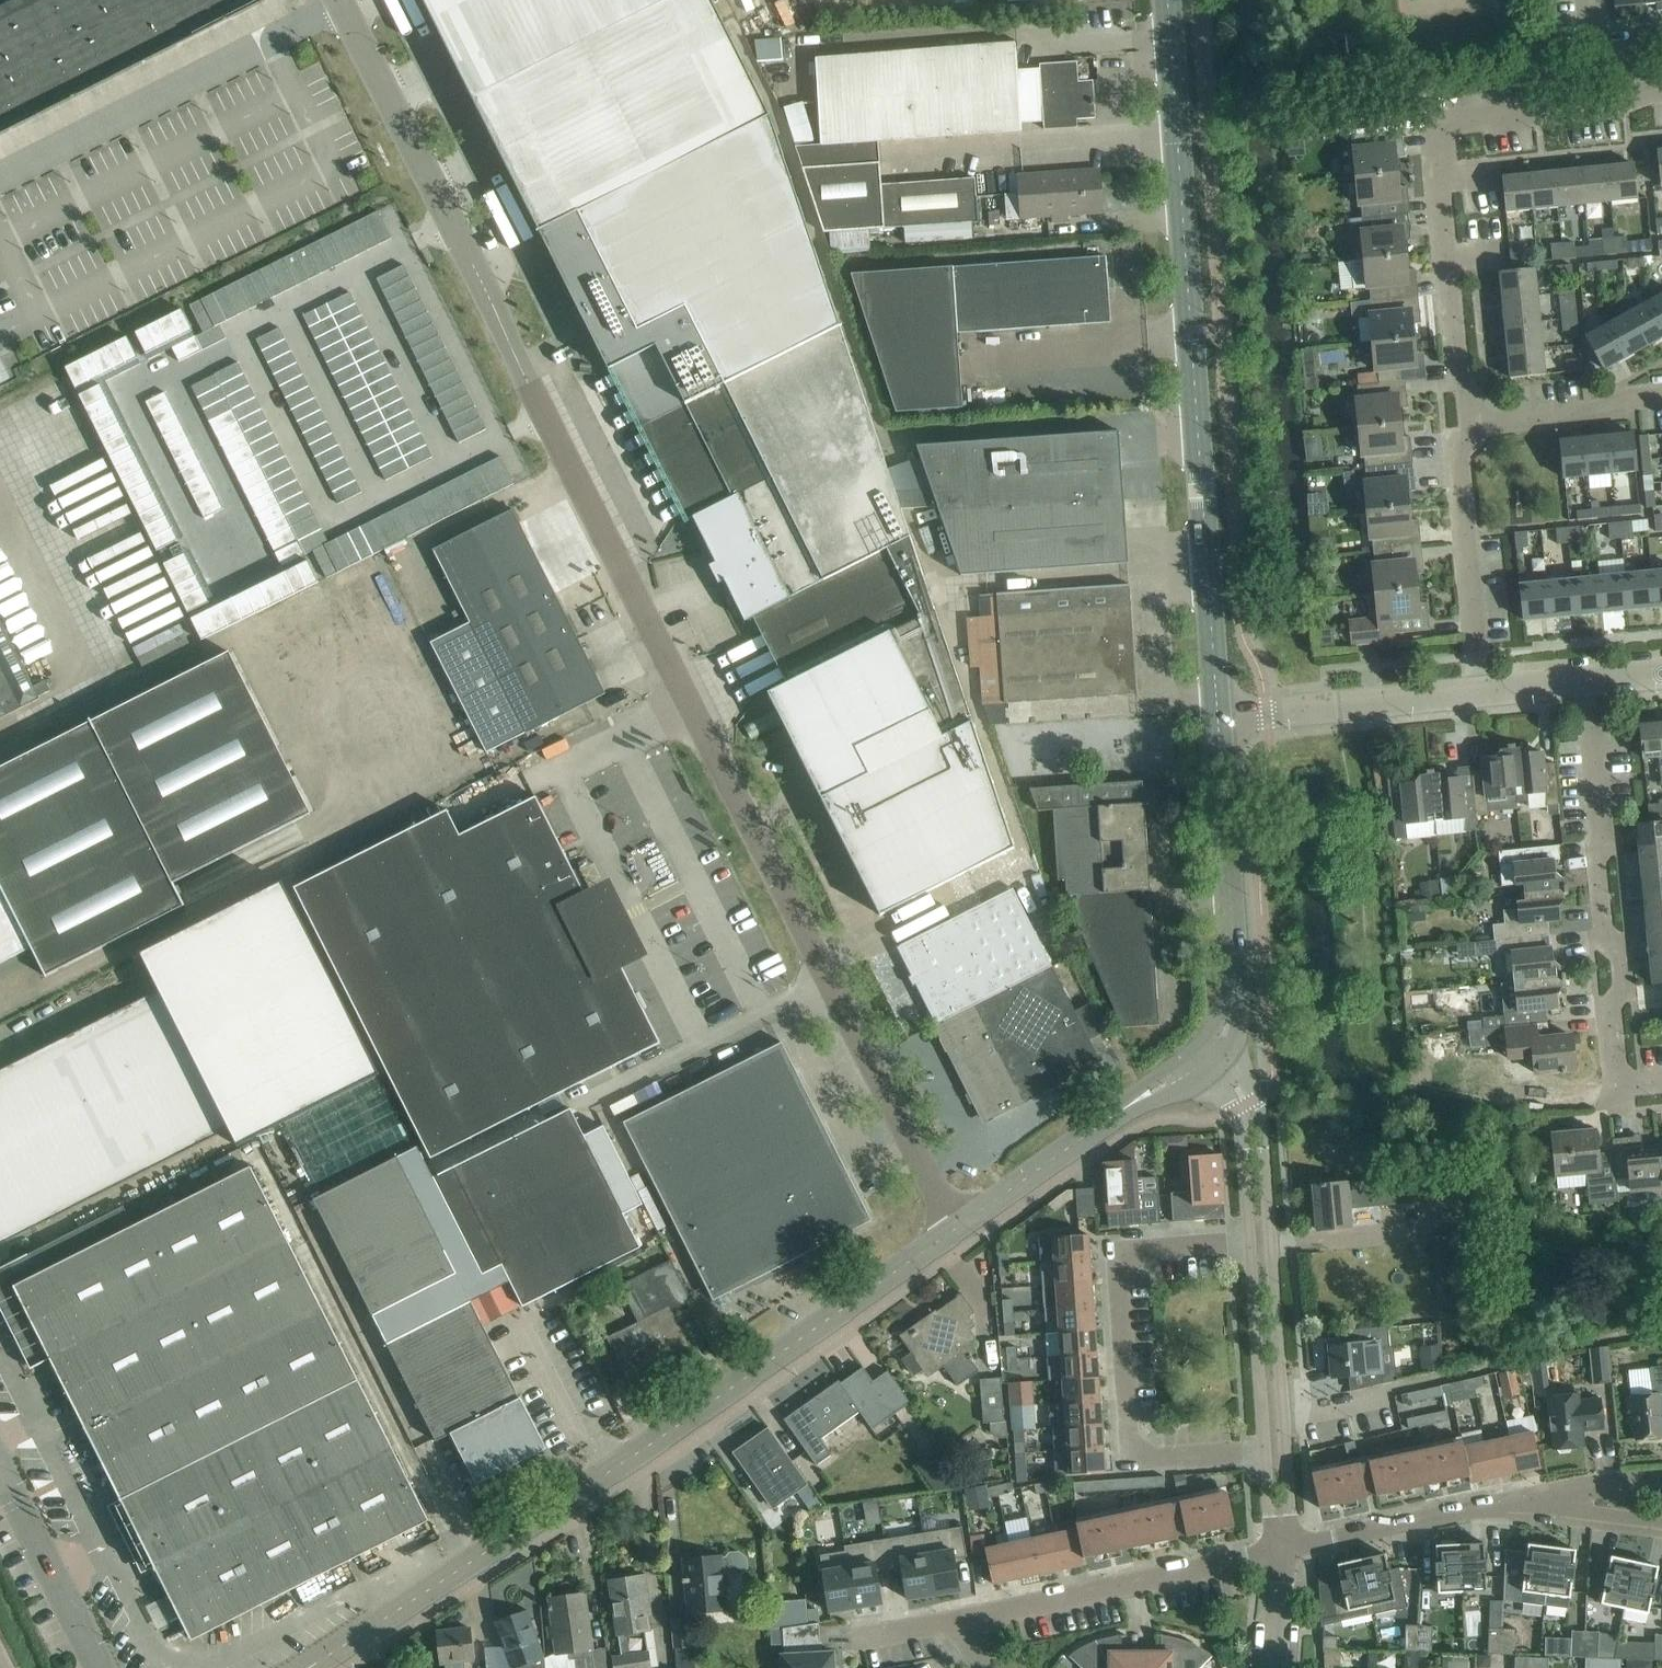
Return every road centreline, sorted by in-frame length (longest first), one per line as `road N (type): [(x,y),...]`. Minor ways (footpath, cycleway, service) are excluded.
road 1 (unclassified): [(955,1229),(338,0)]
road 2 (tertiary): [(308,1667),(628,1460),(955,1229)]
road 3 (tertiary): [(1217,718),(1168,0)]
road 4 (residential): [(1485,423),(1456,376),(1434,127),(1622,107),(1639,94),(1661,92)]
road 5 (residential): [(1276,1450),(1162,1458),(1129,1433),(1117,1279),(1144,1249),(1261,1241)]
road 6 (residential): [(1587,682),(1604,939),(1623,965),(1624,989),(1609,1012),(1613,1057),(1619,1075),(1661,1081)]
road 7 (residential): [(1274,1423),(1521,1357),(1661,1329)]
road 8 (tertiary): [(1209,1054),(1224,1035),(1236,981),(1217,718)]
road 9 (residential): [(964,1621),(1281,1551)]
road 10 (tertiary): [(955,1229),(1209,1054)]
road 11 (residential): [(1281,1551),(1560,1496)]
road 12 (residential): [(1481,692),(1455,458),(1485,423)]
road 13 (residential): [(1217,718),(1481,692)]
road 14 (unclassified): [(101,1667),(0,1468)]
road 15 (residential): [(1261,1241),(1248,1103),(1209,1054)]
road 16 (residential): [(1274,1423),(1261,1241)]
road 17 (residential): [(1485,423),(1594,414),(1661,396)]

